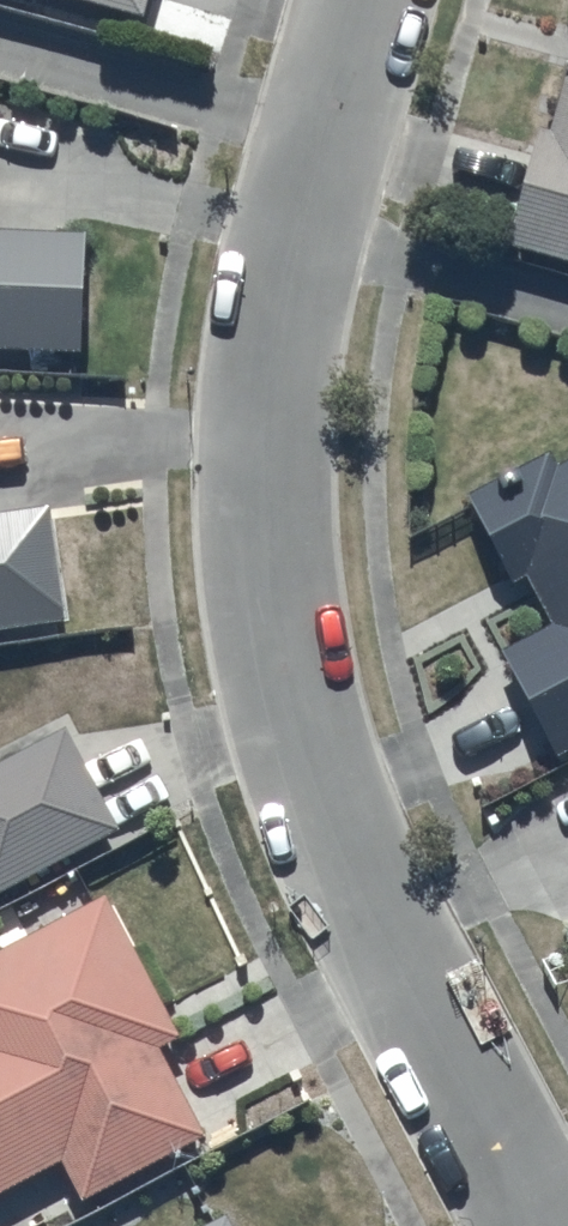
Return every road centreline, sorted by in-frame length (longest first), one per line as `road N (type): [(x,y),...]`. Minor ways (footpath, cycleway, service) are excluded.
road 1 (residential): [(357,0),(311,148),(280,303),(260,462),(265,577),(294,717),(329,813),(542,1225)]

